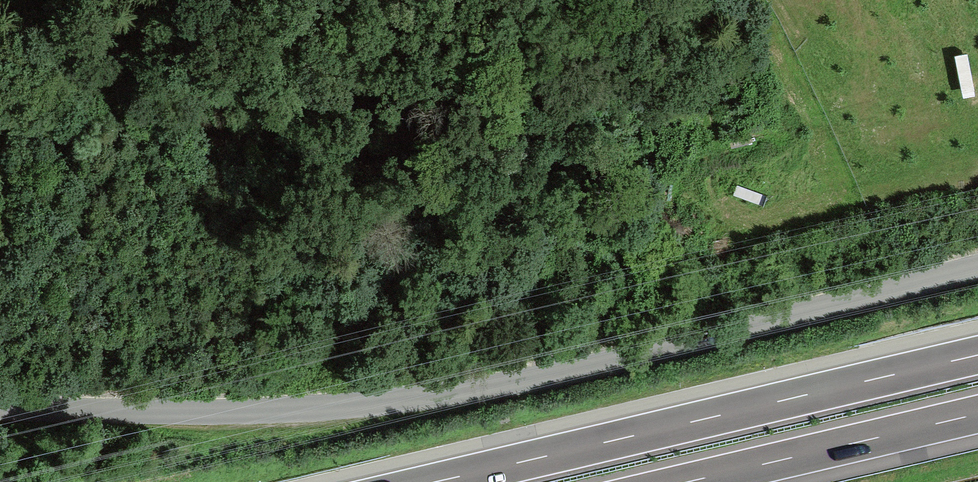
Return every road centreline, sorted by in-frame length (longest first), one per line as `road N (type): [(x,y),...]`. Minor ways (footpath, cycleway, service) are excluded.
road 1 (residential): [(0,407),(186,413),(397,400),(511,383),(977,267)]
road 2 (motorway): [(977,355),(435,481)]
road 3 (track): [(483,0),(443,41),(238,119),(104,123),(0,111)]
road 4 (motorway): [(686,481),(977,414)]

